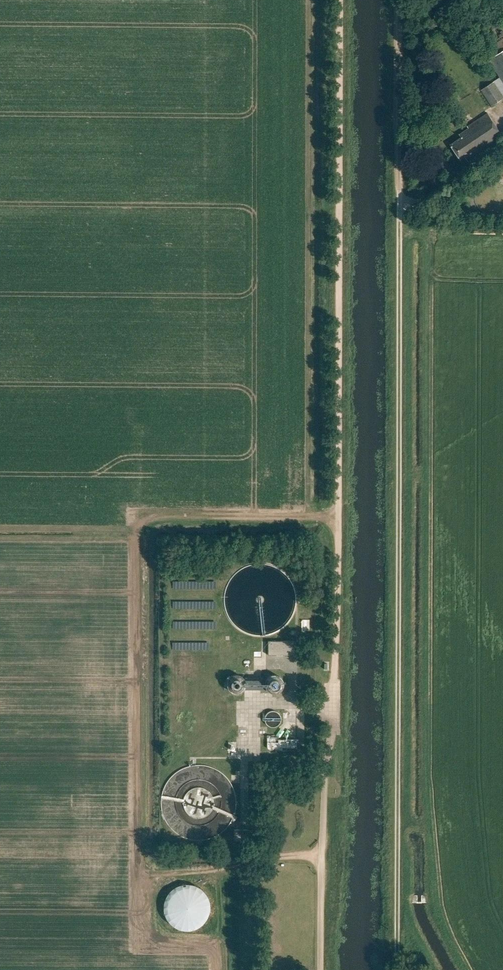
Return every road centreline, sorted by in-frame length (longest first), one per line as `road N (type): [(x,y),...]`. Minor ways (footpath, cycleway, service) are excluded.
road 1 (unclassified): [(400,969),(400,212)]
road 2 (track): [(335,654),(339,0)]
road 3 (track): [(400,212),(400,0)]

